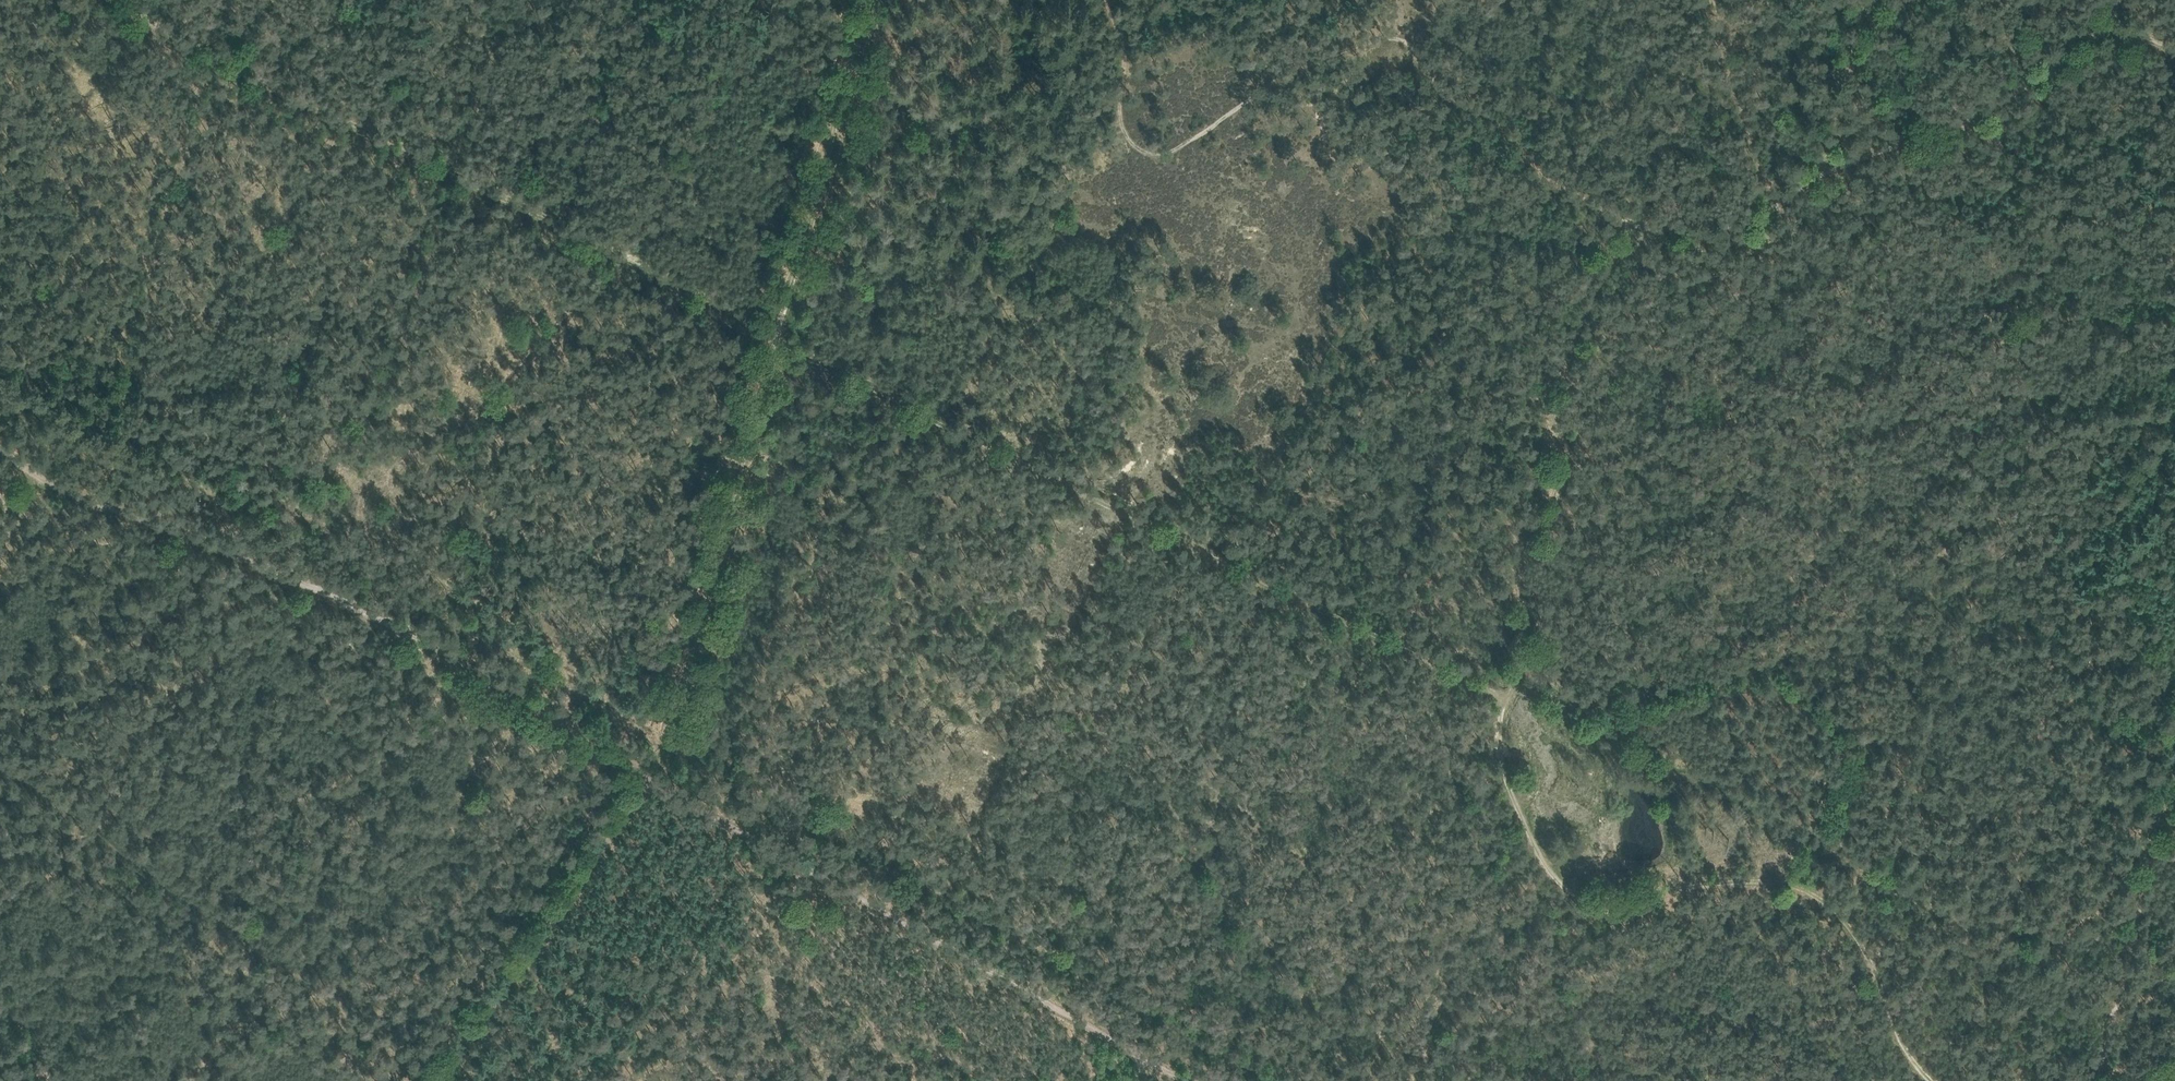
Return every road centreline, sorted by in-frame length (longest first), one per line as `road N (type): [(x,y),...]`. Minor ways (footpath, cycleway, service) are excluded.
road 1 (track): [(0,450),(28,475),(151,515),(321,588),(533,700),(647,768),(664,789),(1180,1080)]
road 2 (track): [(868,0),(647,768)]
road 3 (track): [(1110,0),(1128,65),(1120,122),(1157,158),(1355,47),(1401,41),(1536,167),(1637,234)]
road 4 (track): [(1776,197),(1861,142),(1967,116),(2098,18),(2174,55)]
road 5 (track): [(2174,752),(2094,1080)]
road 6 (track): [(1776,197),(1715,0)]
road 7 (track): [(1637,234),(1737,225),(1776,197)]

